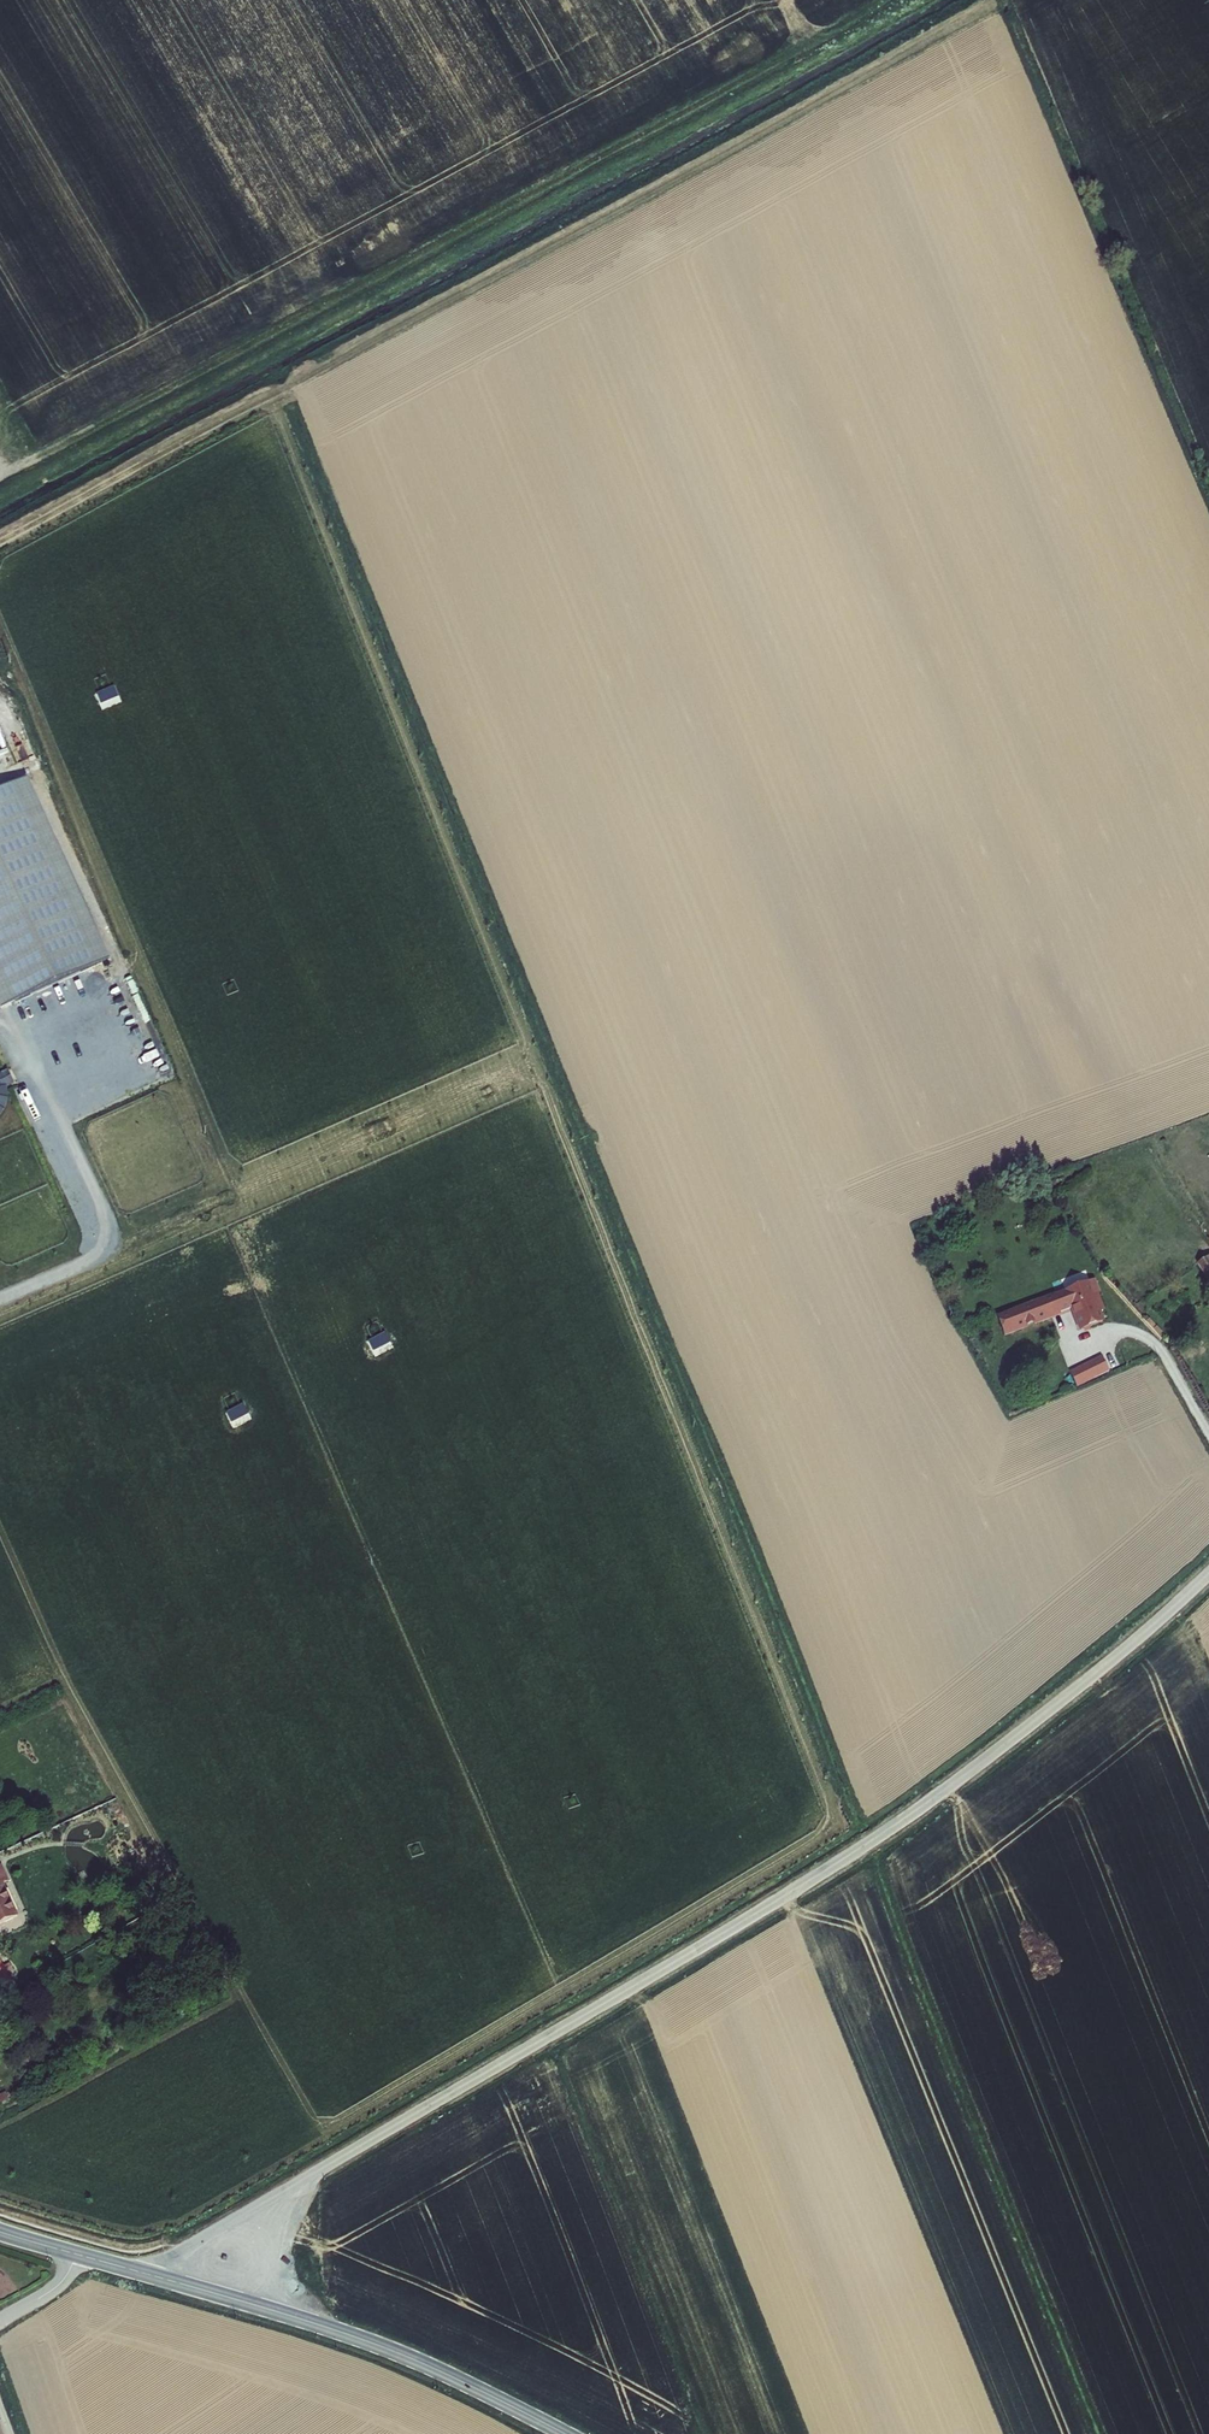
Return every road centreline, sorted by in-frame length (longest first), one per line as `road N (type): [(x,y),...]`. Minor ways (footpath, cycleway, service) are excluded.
road 1 (unclassified): [(1208,1572),(1111,1661),(880,1836),(283,2191),(248,2227),(222,2295)]
road 2 (secondary): [(567,2433),(391,2350),(222,2295)]
road 3 (secondary): [(222,2295),(76,2254)]

